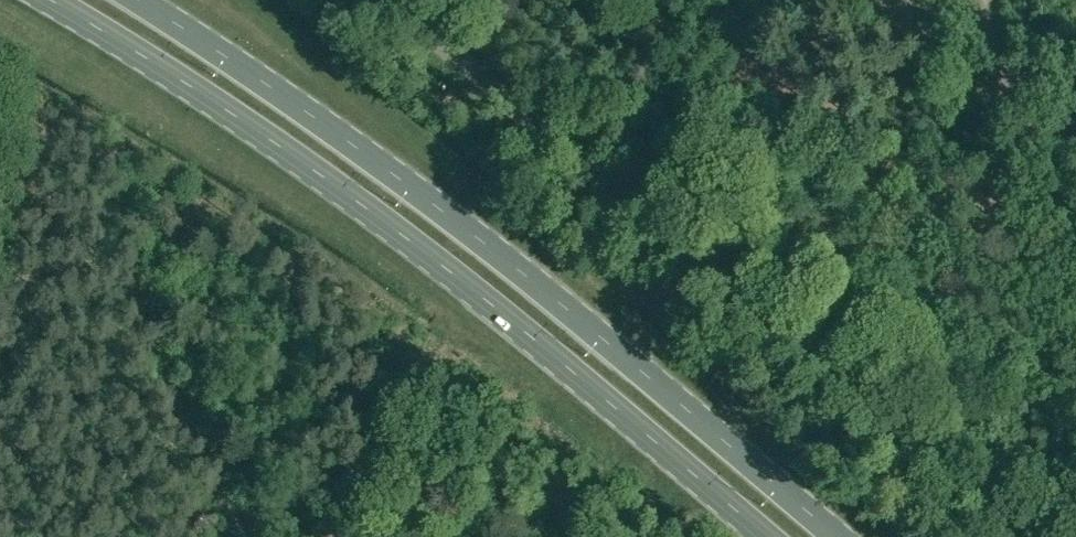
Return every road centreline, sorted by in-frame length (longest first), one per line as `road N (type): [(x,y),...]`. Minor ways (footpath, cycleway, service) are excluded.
road 1 (primary): [(52,0),(376,214),(766,536)]
road 2 (primary): [(835,536),(401,178),(139,0)]
road 3 (unclassified): [(1017,536),(395,0)]
road 4 (track): [(263,536),(223,484),(166,300),(79,257),(0,251)]

